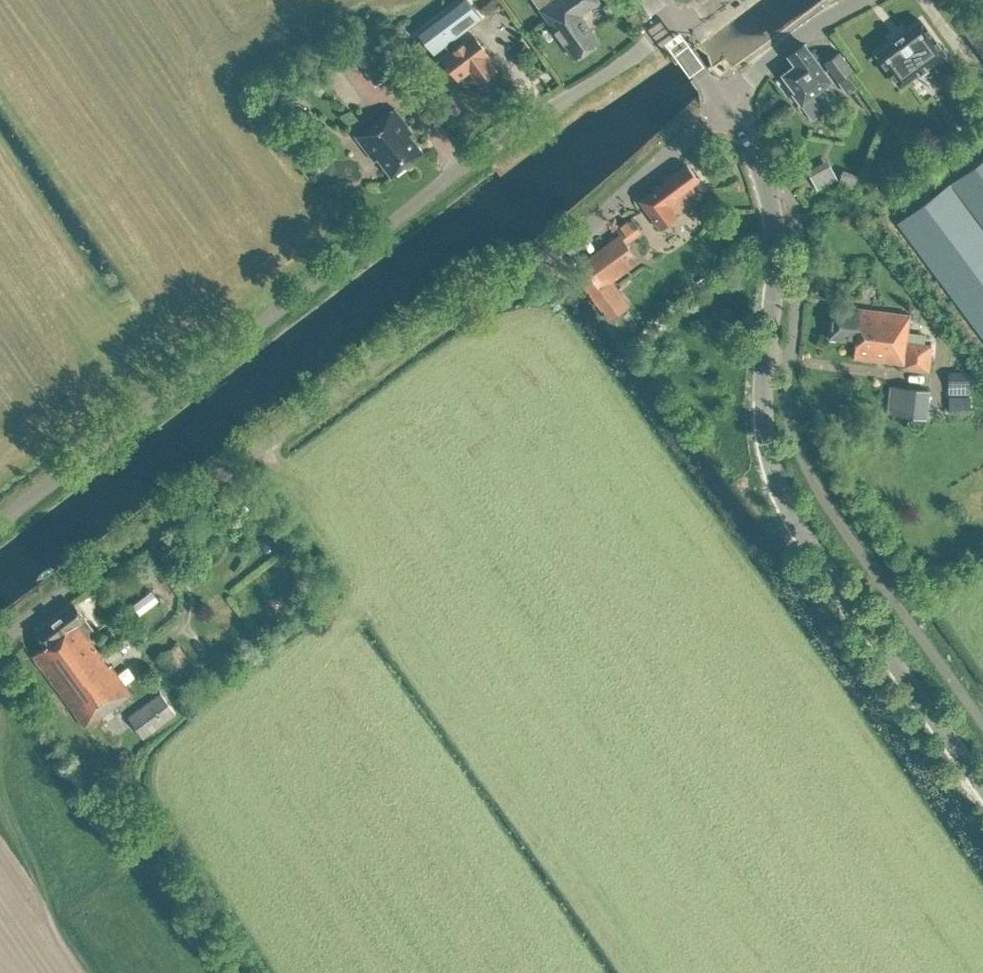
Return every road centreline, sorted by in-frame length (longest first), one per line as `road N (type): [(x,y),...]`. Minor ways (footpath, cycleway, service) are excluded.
road 1 (unclassified): [(0,638),(443,310),(594,226),(724,101)]
road 2 (unclassified): [(0,521),(472,158),(669,28)]
road 3 (tertiary): [(982,789),(780,494),(761,400),(775,237),(757,157),(724,101)]
road 4 (unclassified): [(724,101),(825,14),(855,0)]

